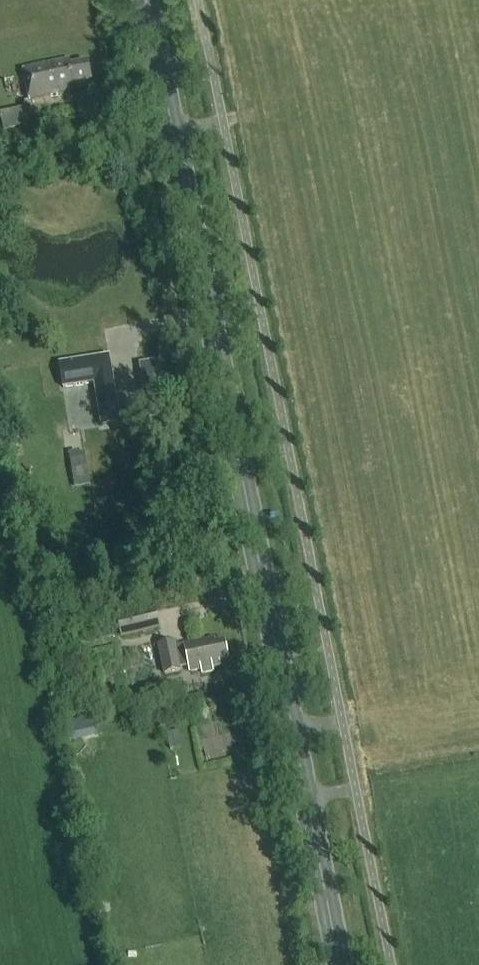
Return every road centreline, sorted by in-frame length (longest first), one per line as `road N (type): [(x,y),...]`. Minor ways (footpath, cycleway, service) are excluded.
road 1 (primary): [(343,964),(146,0)]

